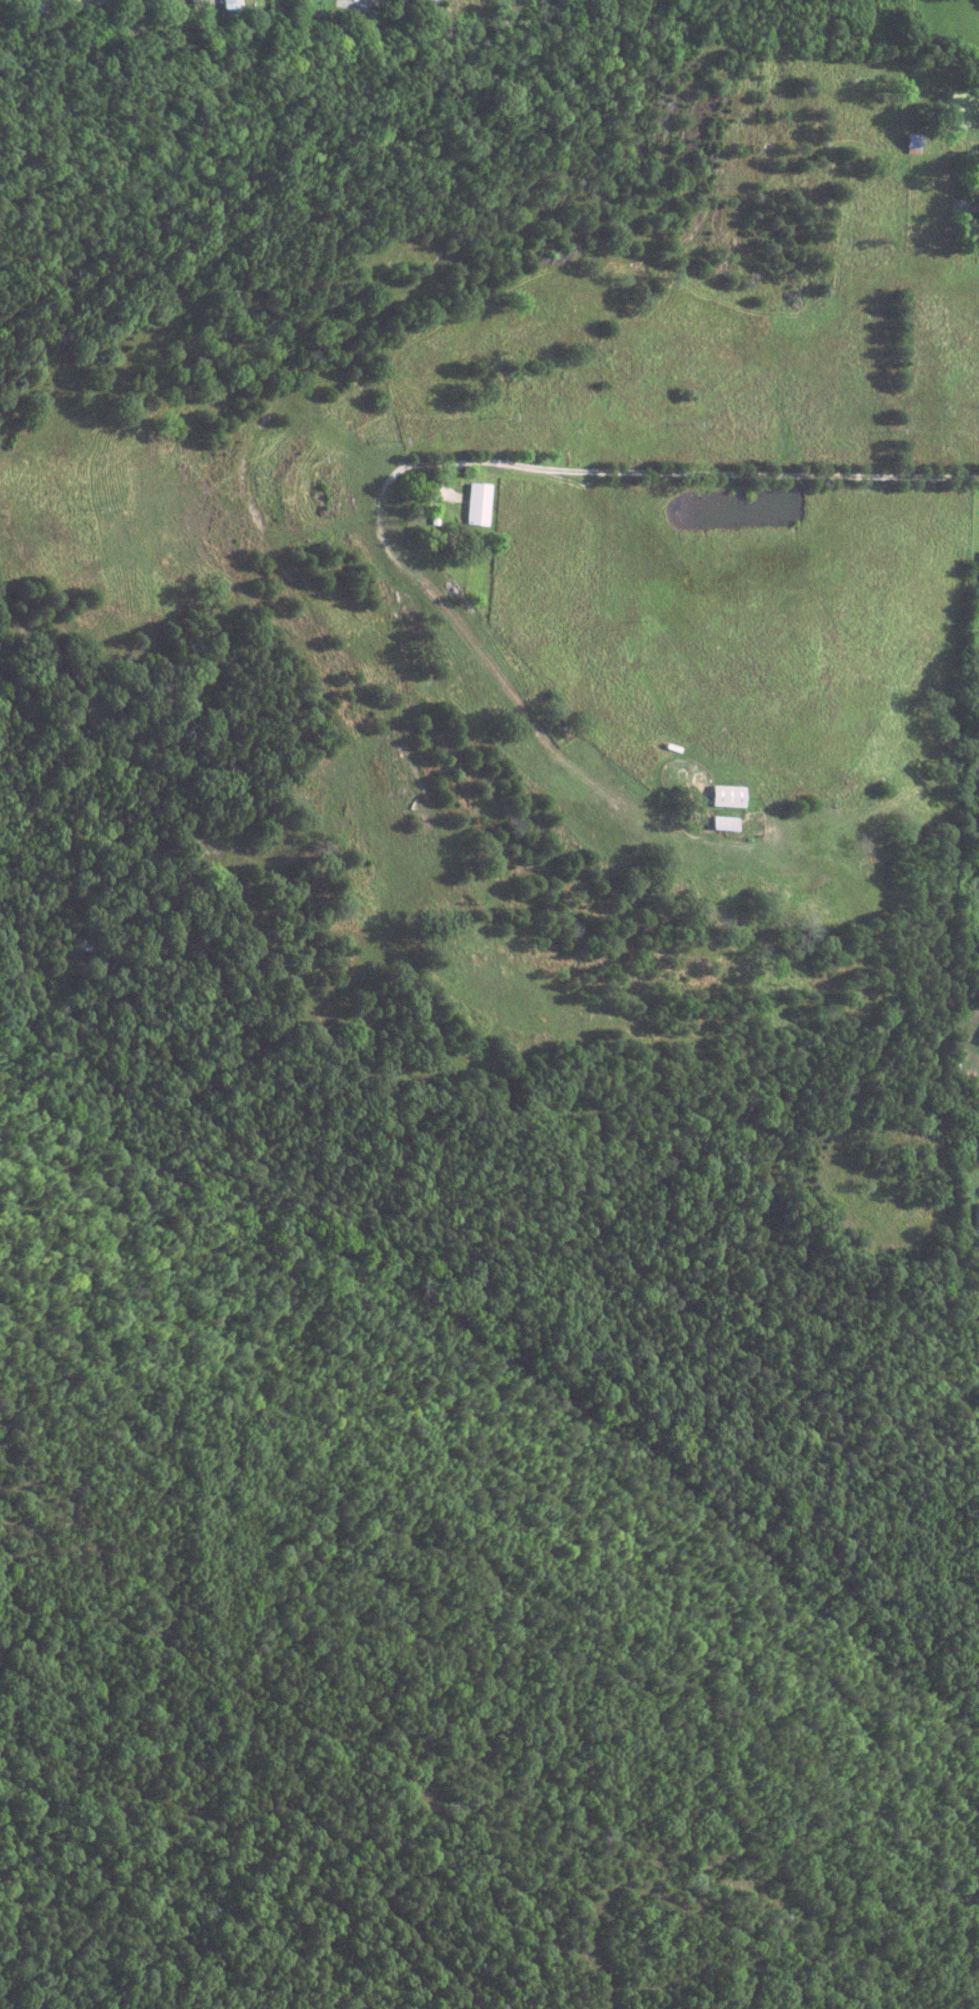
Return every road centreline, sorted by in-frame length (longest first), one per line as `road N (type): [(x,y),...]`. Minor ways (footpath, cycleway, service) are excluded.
road 1 (residential): [(978,479),(596,474),(457,459)]

